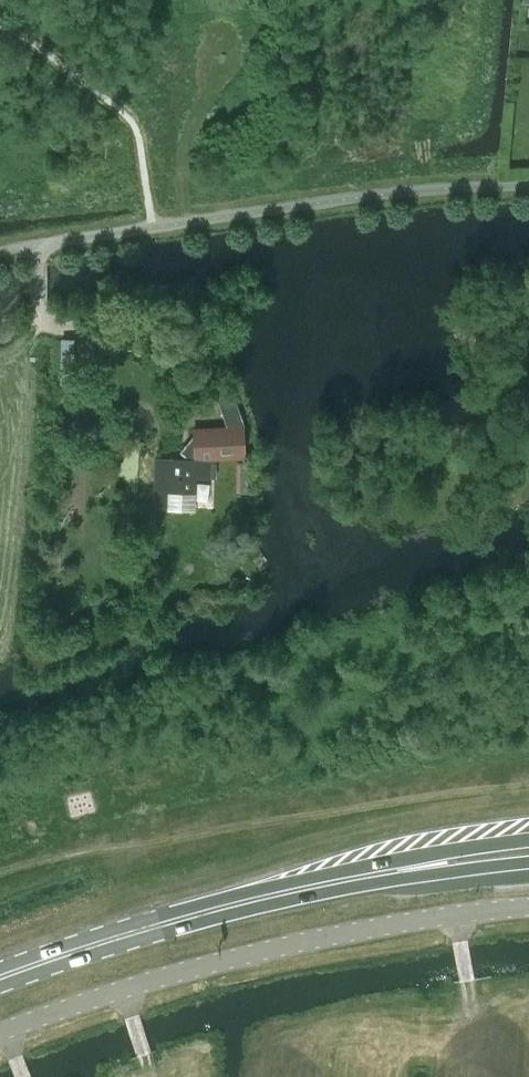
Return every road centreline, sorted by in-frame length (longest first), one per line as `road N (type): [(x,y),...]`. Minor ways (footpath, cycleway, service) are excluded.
road 1 (unclassified): [(0,1029),(271,948),(528,908)]
road 2 (primary): [(0,978),(223,905),(390,871)]
road 3 (primary): [(528,839),(454,849),(390,871)]
road 4 (primary): [(390,871),(528,862)]

